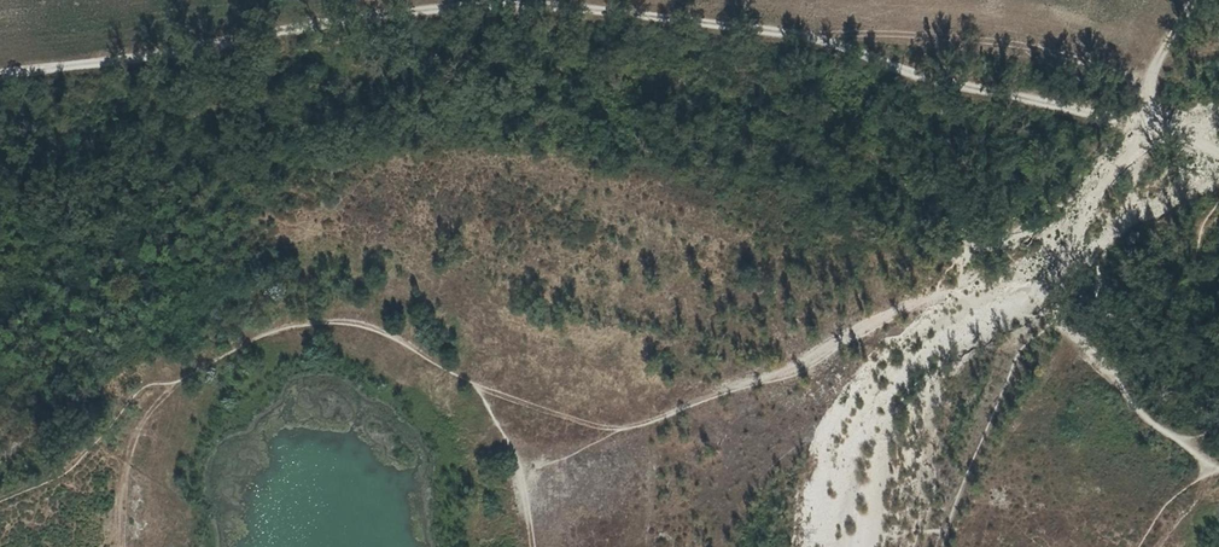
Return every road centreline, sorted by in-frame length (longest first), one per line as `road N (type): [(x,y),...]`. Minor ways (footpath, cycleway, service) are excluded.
road 1 (track): [(0,71),(145,58),(487,5),(626,11),(849,46),(906,71),(1145,125)]
road 2 (track): [(175,384),(241,344),(317,320),(398,335),(478,388),(609,430),(655,424),(941,299),(1044,315)]
road 3 (track): [(1044,315),(1208,467)]
road 4 (track): [(122,546),(127,462),(148,411),(175,384)]
road 5 (track): [(1198,0),(1155,76),(1145,125)]

